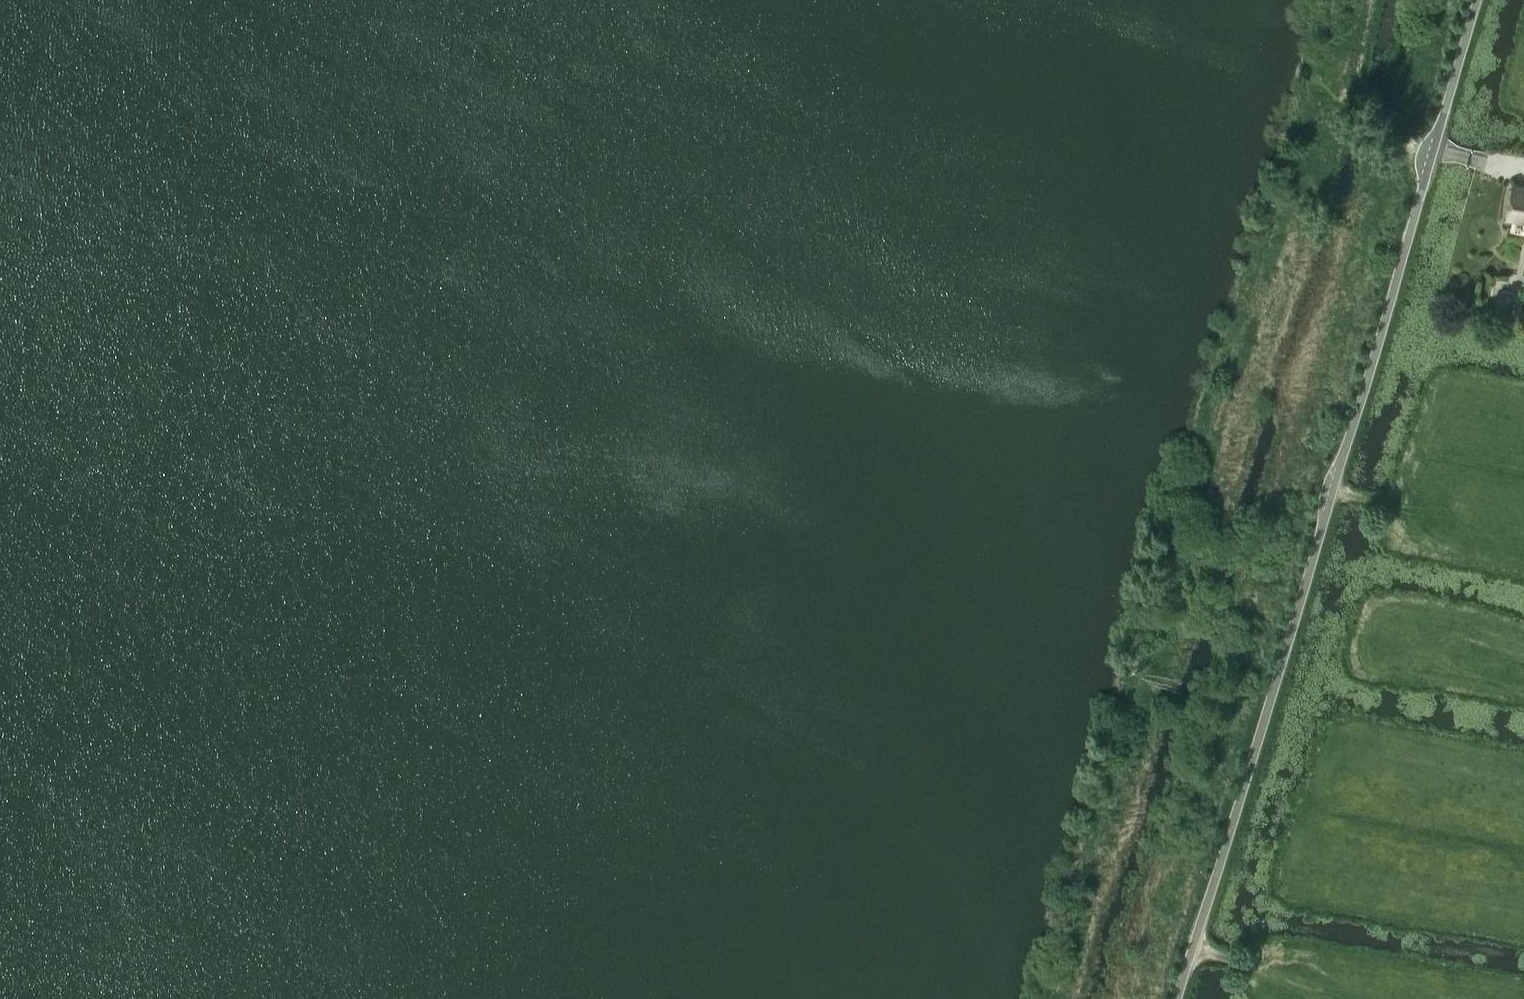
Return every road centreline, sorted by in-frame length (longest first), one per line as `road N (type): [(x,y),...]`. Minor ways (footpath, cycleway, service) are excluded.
road 1 (unclassified): [(1179,998),(1478,0)]

